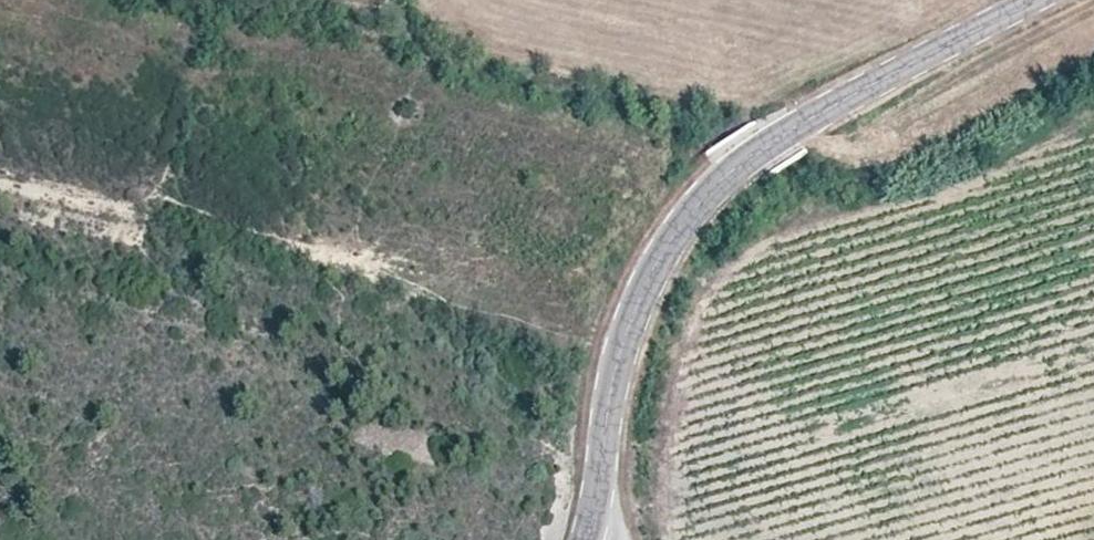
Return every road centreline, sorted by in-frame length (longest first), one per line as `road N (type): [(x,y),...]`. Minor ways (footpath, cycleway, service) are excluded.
road 1 (tertiary): [(1038,0),(777,138),(716,181),(671,234),(631,316),(588,537)]

